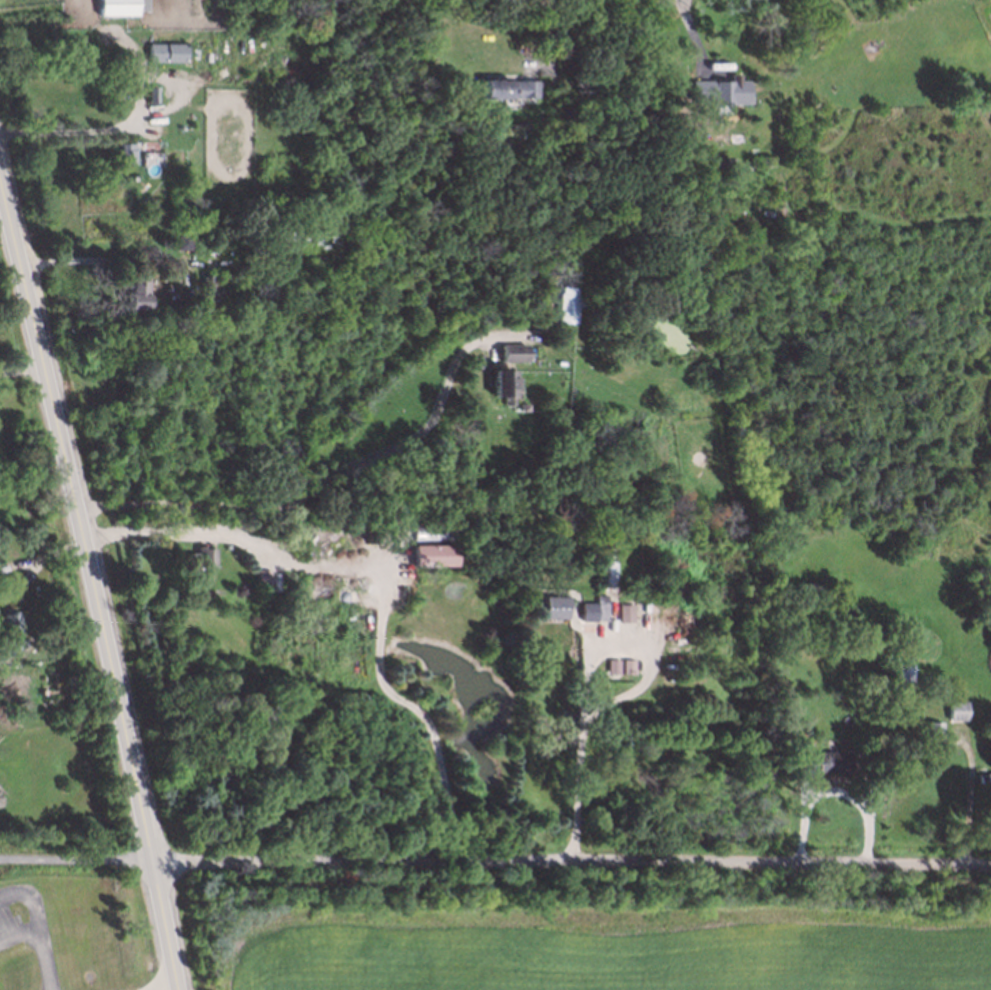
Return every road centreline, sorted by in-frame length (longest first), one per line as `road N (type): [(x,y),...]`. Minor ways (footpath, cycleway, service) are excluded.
road 1 (residential): [(153,860),(990,861)]
road 2 (primary): [(0,181),(177,989)]

